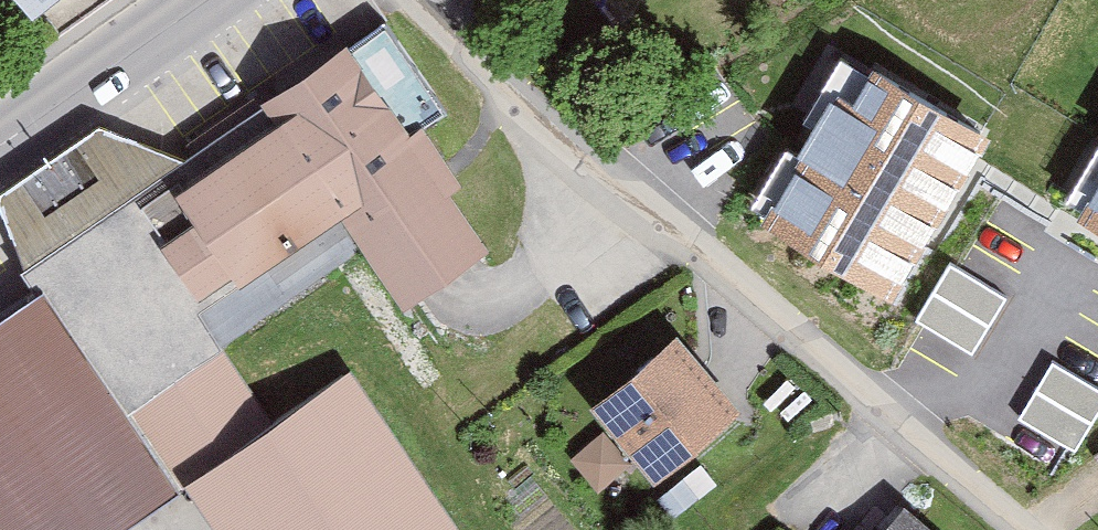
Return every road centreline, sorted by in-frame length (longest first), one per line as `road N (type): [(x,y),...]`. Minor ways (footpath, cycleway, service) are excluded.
road 1 (residential): [(1026,529),(563,141),(415,0)]
road 2 (secondary): [(0,148),(215,0)]

